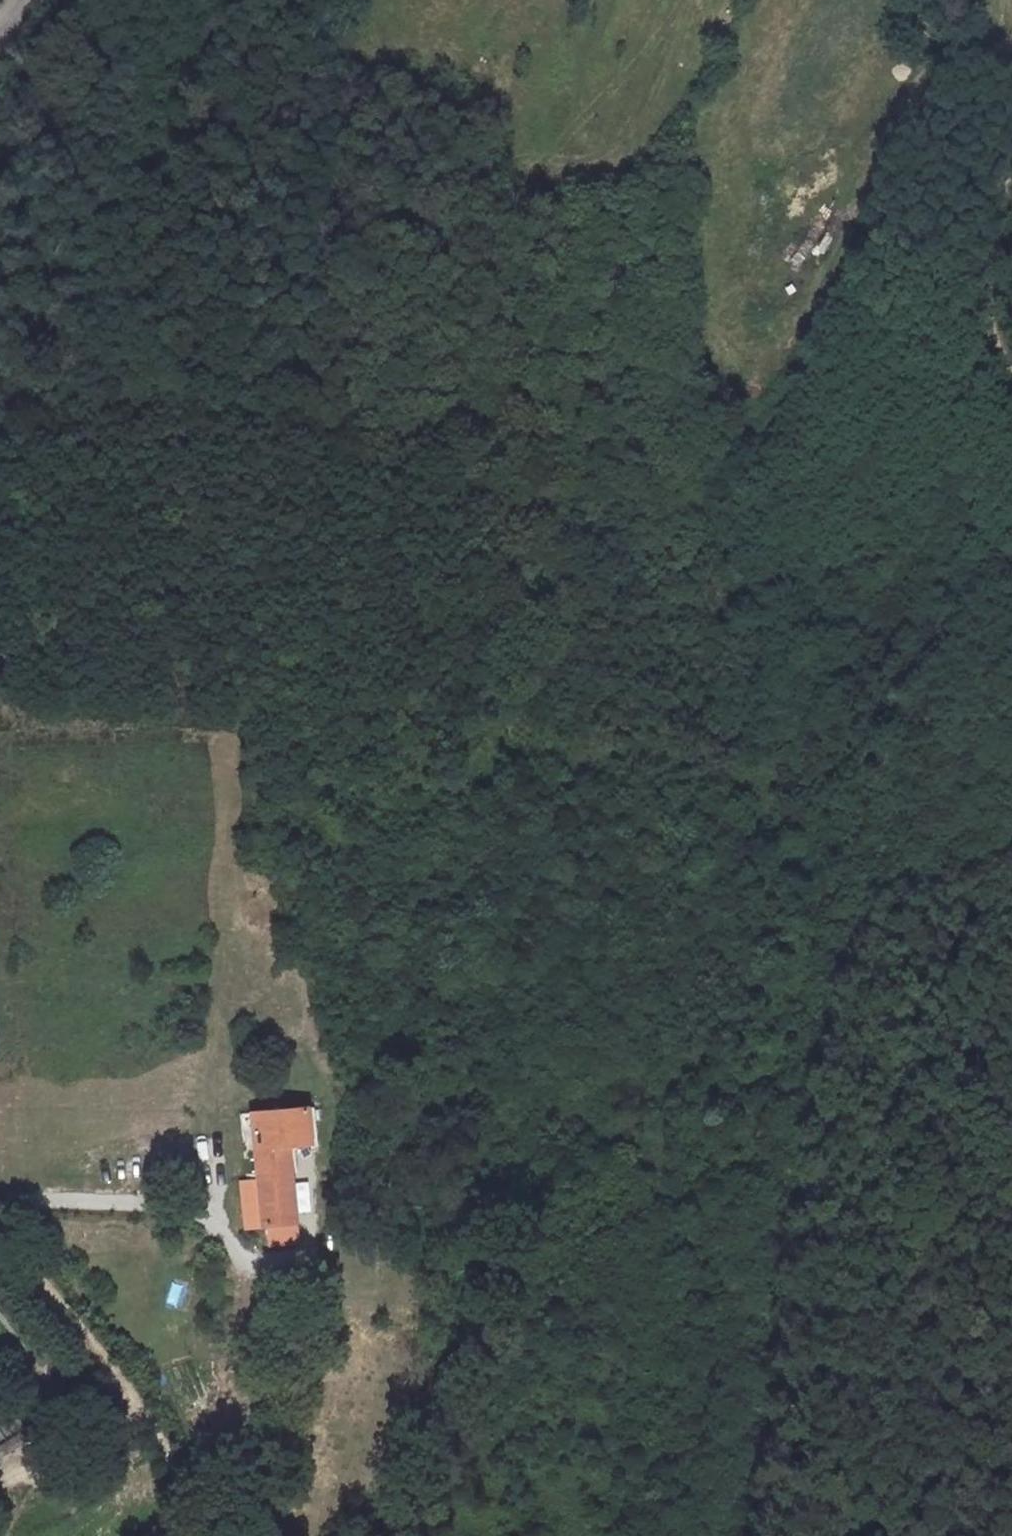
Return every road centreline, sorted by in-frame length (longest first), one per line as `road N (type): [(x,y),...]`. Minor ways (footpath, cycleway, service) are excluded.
road 1 (track): [(198,1535),(173,1460),(101,1353),(0,1246)]
road 2 (track): [(1011,148),(991,285),(1011,364)]
road 3 (track): [(893,0),(909,25),(946,54),(987,60),(1011,51)]

